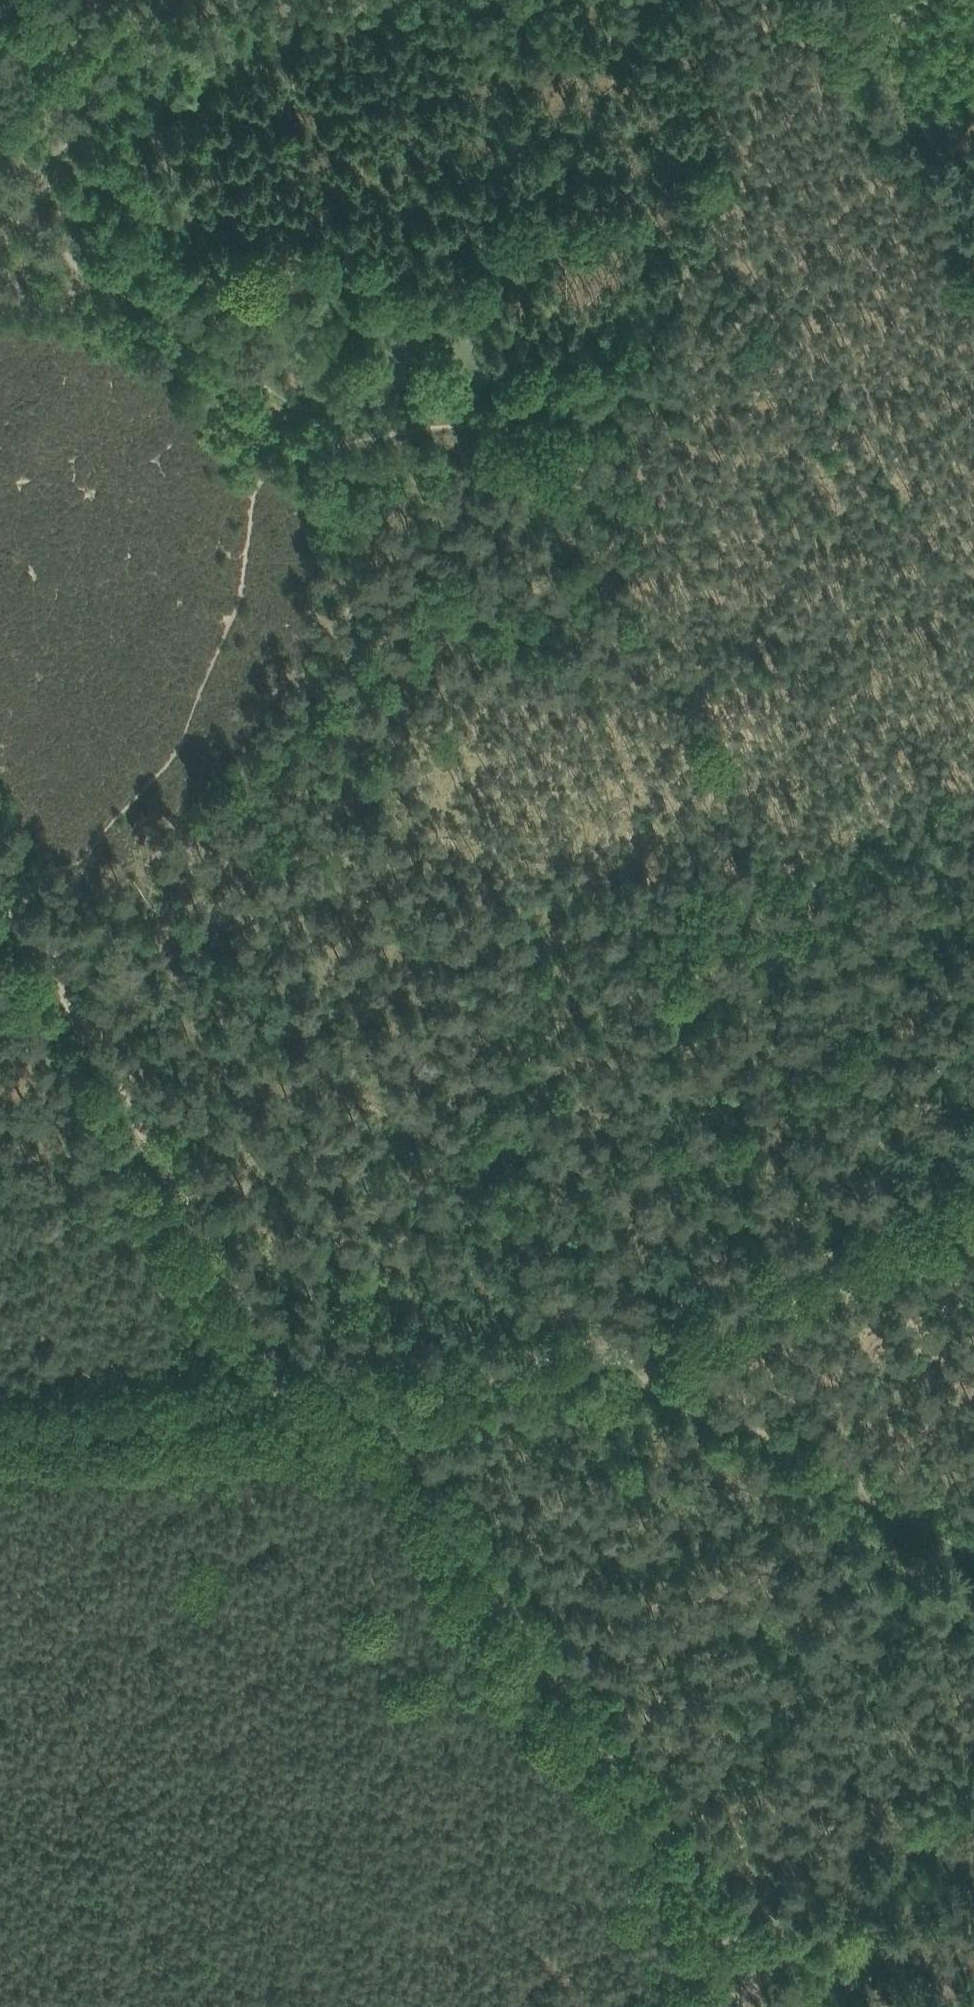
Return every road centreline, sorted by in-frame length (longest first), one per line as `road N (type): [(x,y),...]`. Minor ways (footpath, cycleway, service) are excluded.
road 1 (track): [(294,1389),(0,867)]
road 2 (track): [(739,1983),(729,1942),(679,1865)]

